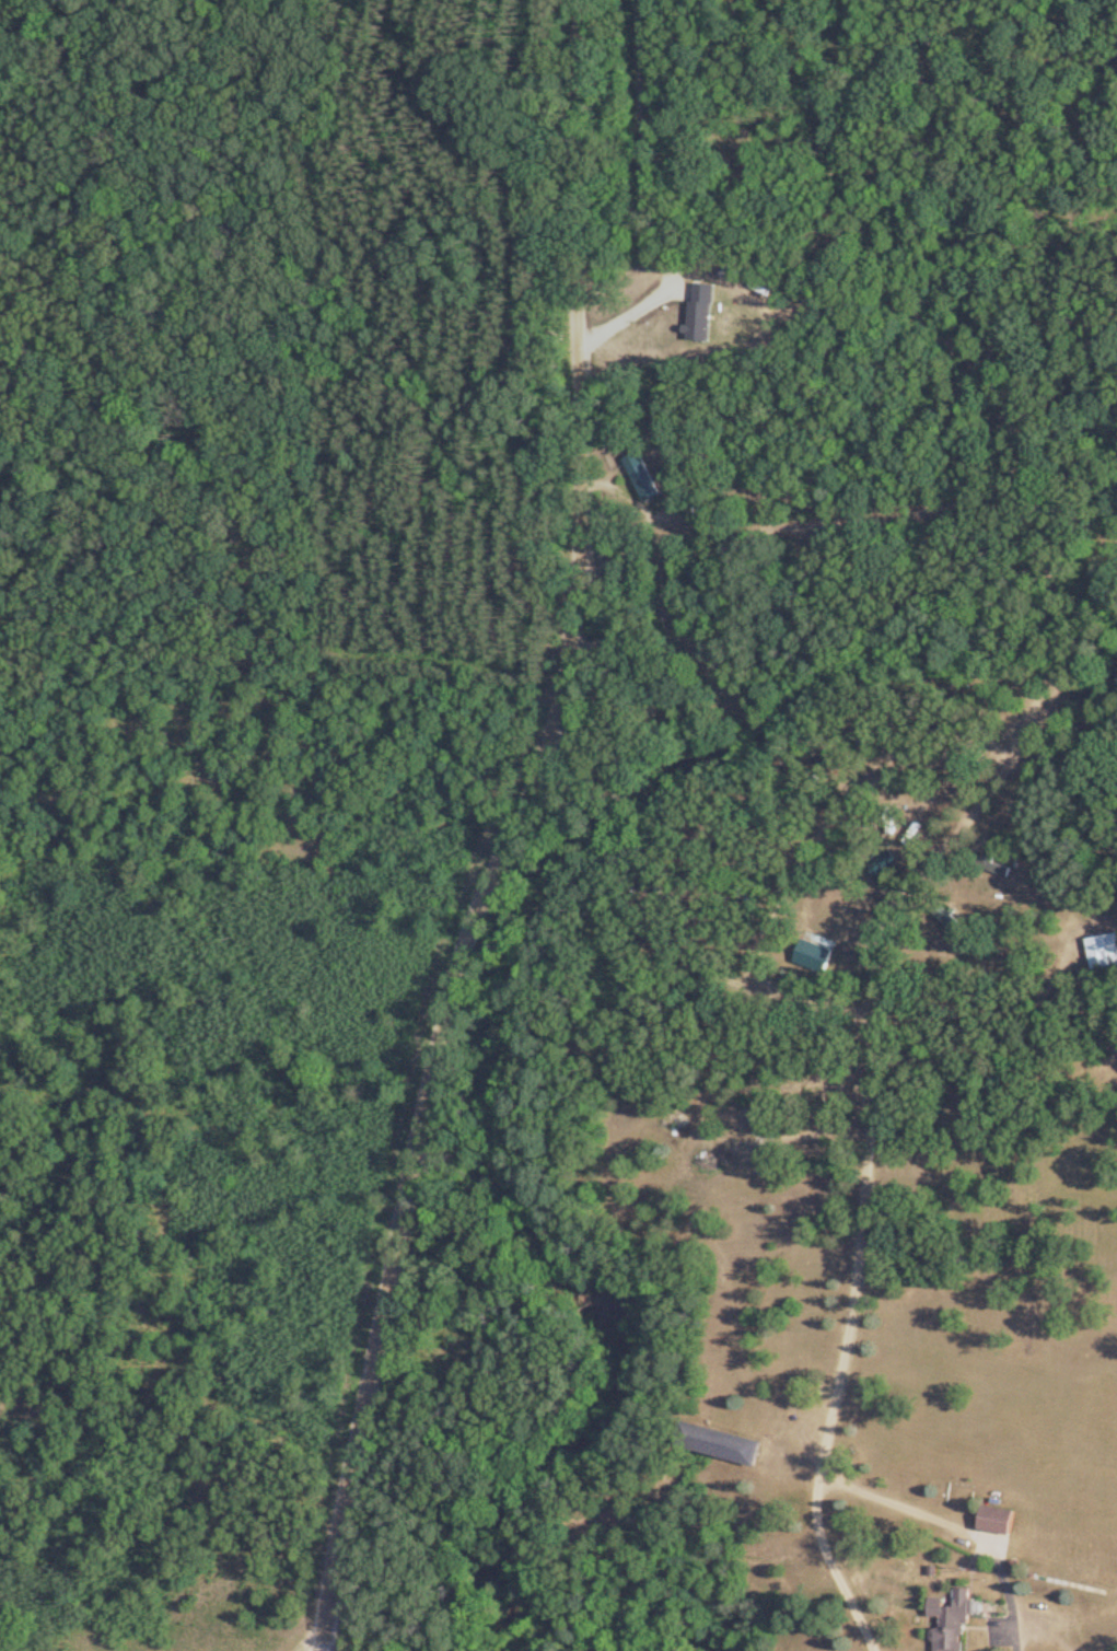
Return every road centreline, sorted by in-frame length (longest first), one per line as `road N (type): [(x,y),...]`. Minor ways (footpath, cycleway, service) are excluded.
road 1 (residential): [(317,1650),(325,1528),(419,1049),(464,887),(527,740),(566,593),(573,0)]

